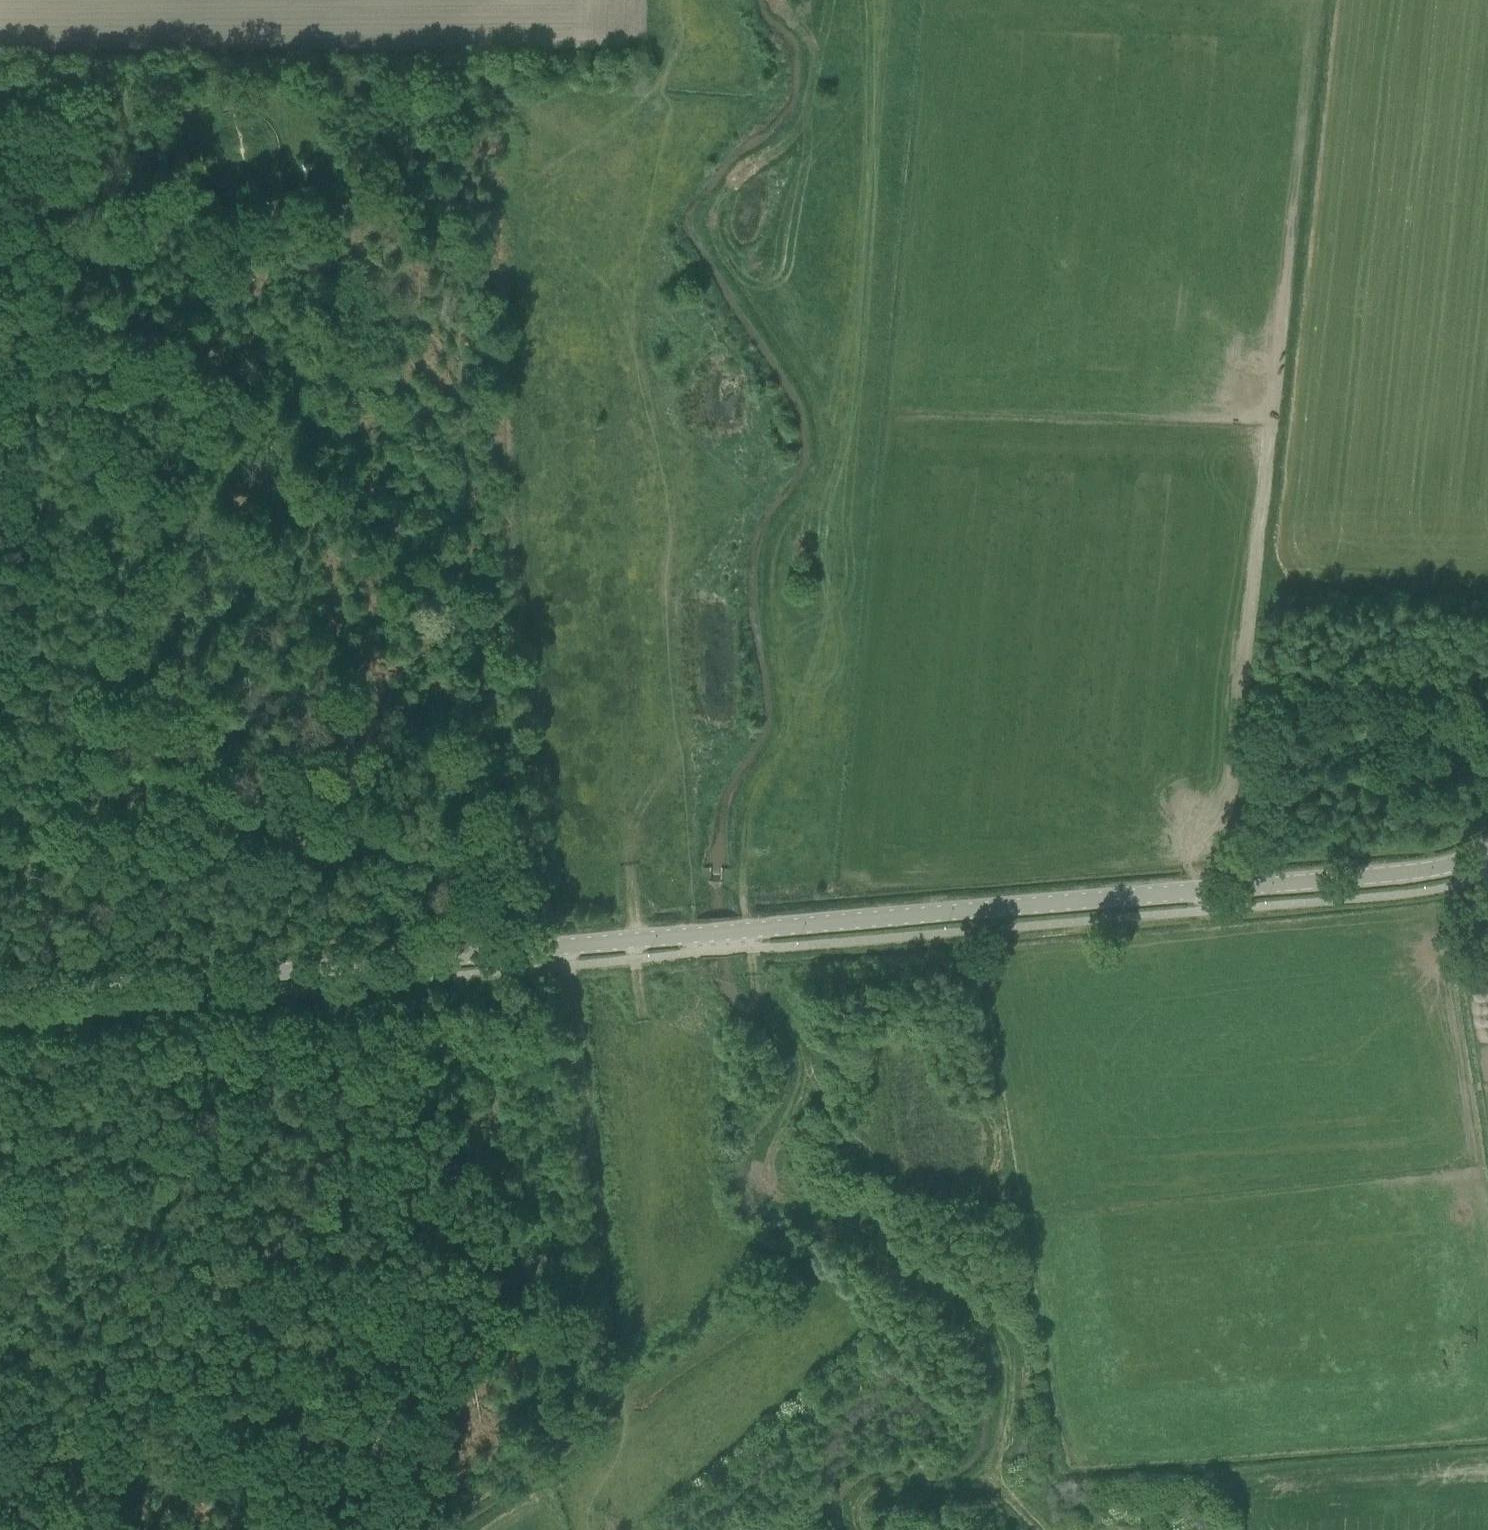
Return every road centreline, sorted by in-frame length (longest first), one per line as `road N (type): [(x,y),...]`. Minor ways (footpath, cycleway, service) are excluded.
road 1 (unclassified): [(0,999),(1420,871),(1487,850)]
road 2 (track): [(679,745),(627,849),(637,944)]

